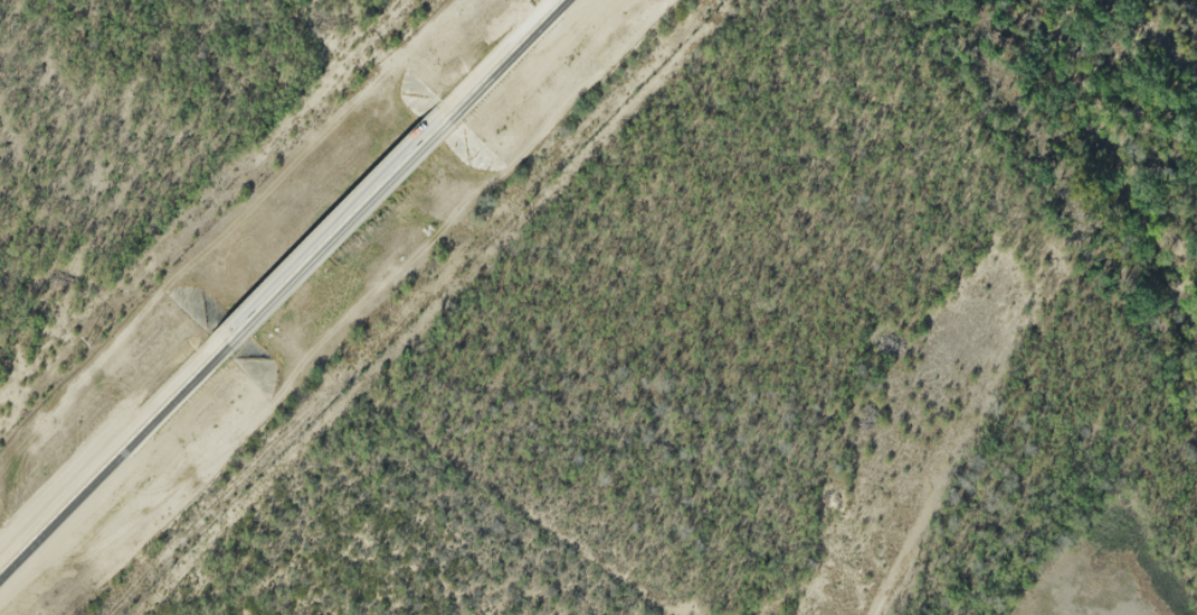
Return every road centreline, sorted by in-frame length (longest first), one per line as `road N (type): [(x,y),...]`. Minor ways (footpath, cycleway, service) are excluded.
road 1 (primary): [(564,0),(0,576)]

